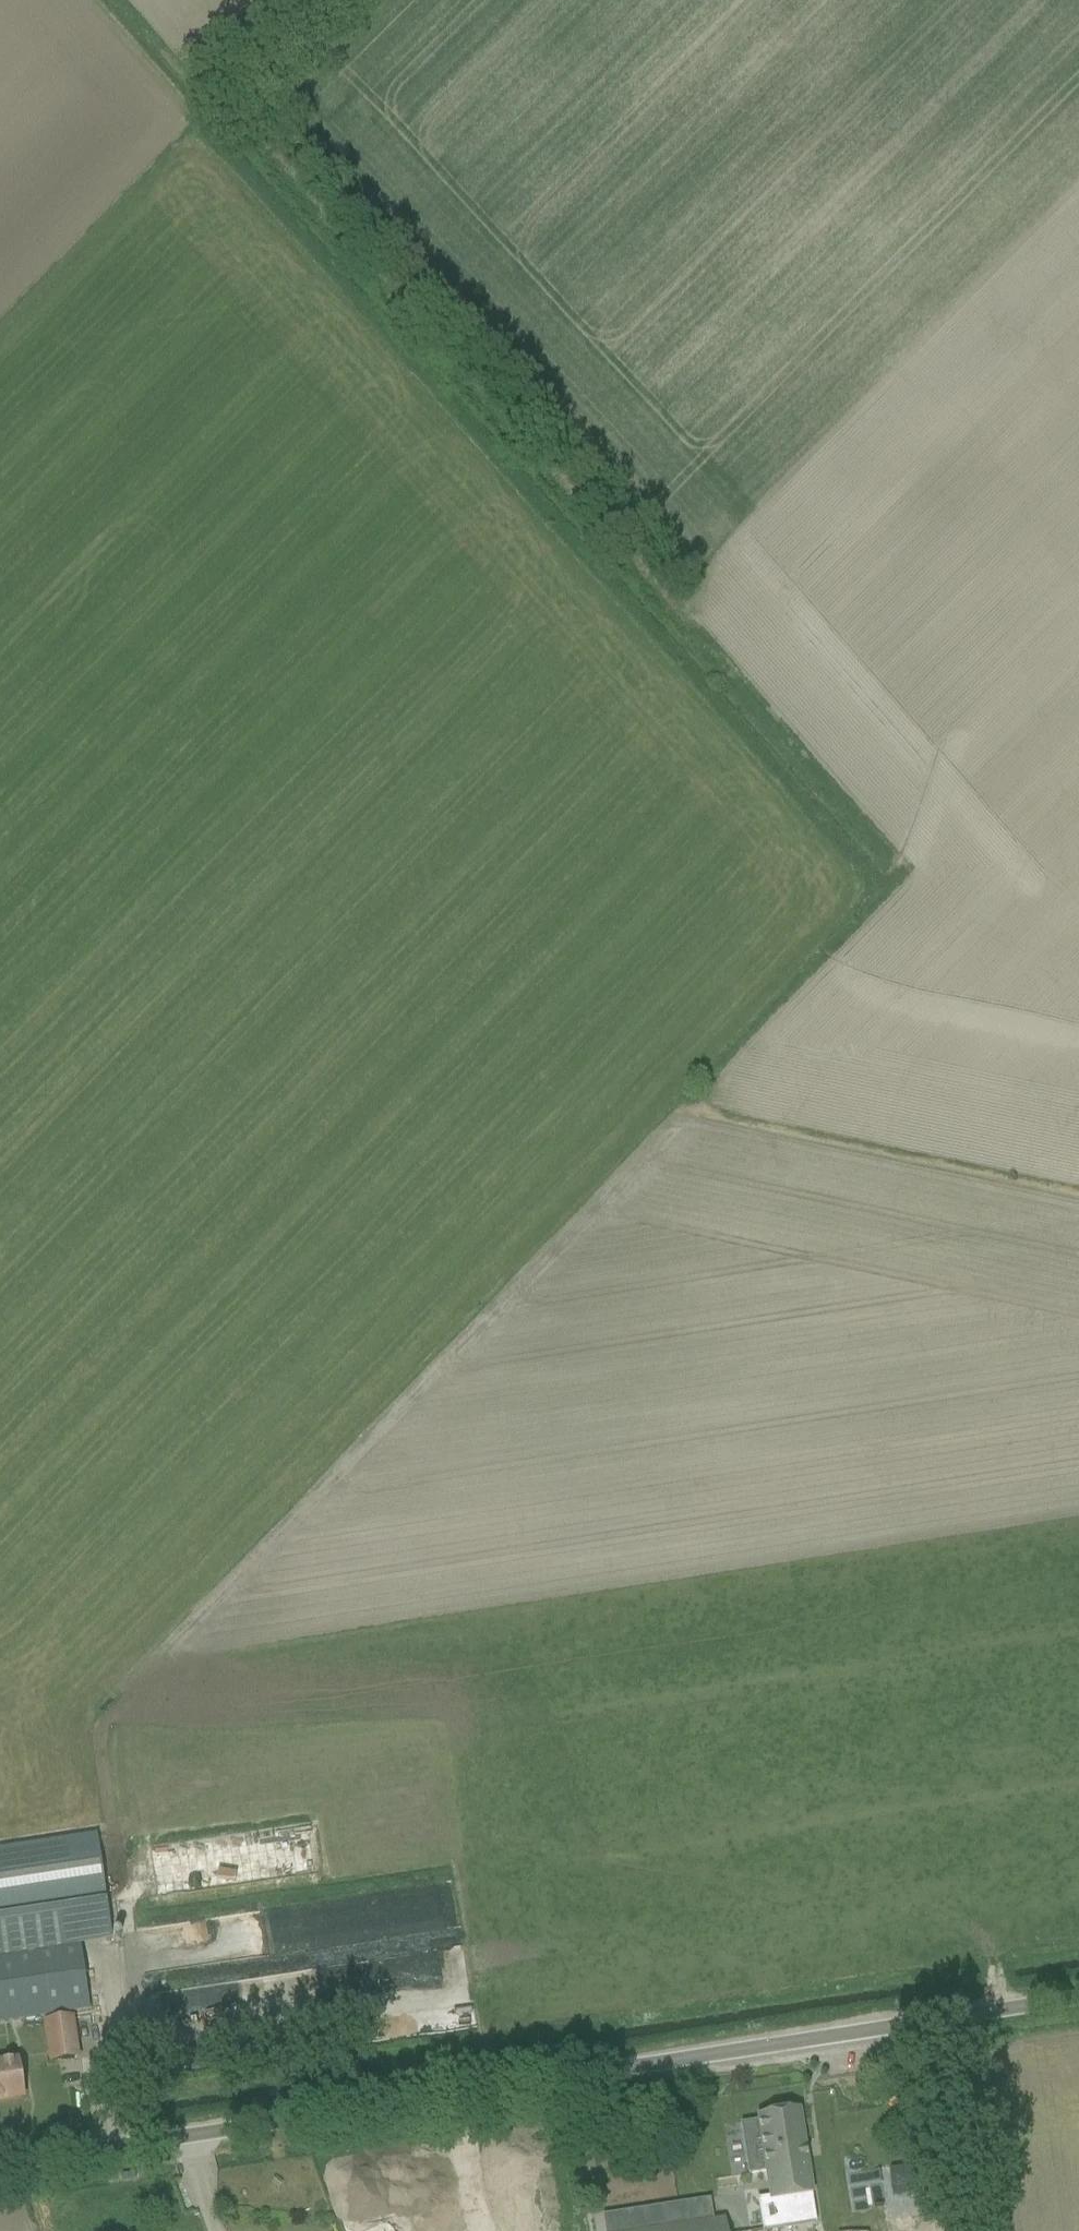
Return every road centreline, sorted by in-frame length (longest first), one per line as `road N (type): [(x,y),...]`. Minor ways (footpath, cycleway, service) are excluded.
road 1 (unclassified): [(0,2170),(1078,2007)]

